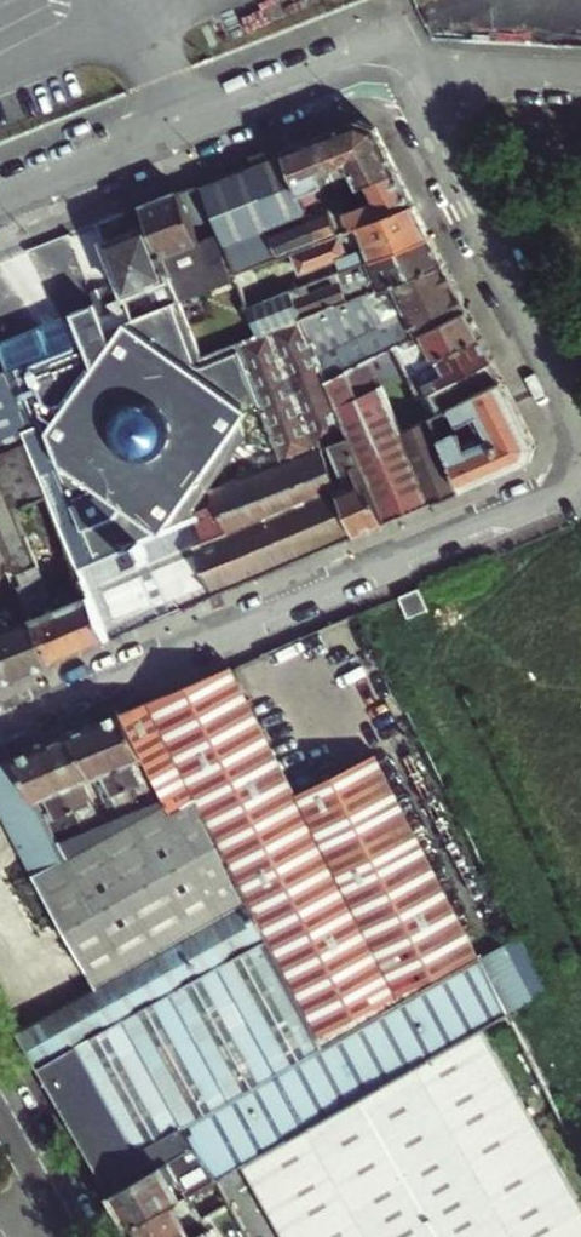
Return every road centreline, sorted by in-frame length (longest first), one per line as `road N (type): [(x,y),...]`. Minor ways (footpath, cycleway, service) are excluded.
road 1 (residential): [(0,204),(396,47),(580,446)]
road 2 (residential): [(0,724),(580,483)]
road 3 (tertiary): [(70,1236),(0,1113)]

